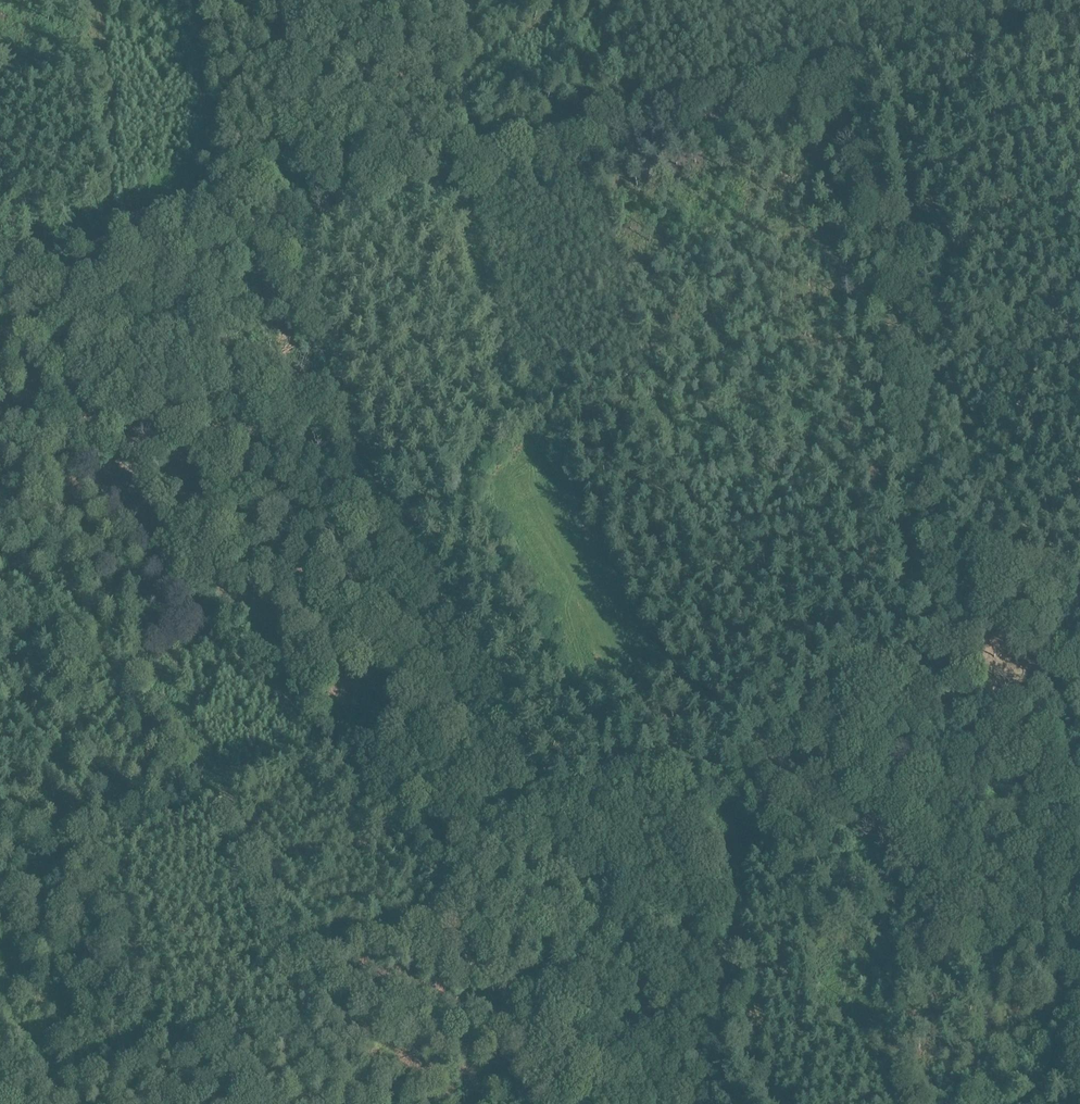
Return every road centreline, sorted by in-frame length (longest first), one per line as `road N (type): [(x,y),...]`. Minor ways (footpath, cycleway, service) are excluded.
road 1 (track): [(1079,27),(478,145),(341,148),(288,159),(190,203),(0,261)]

